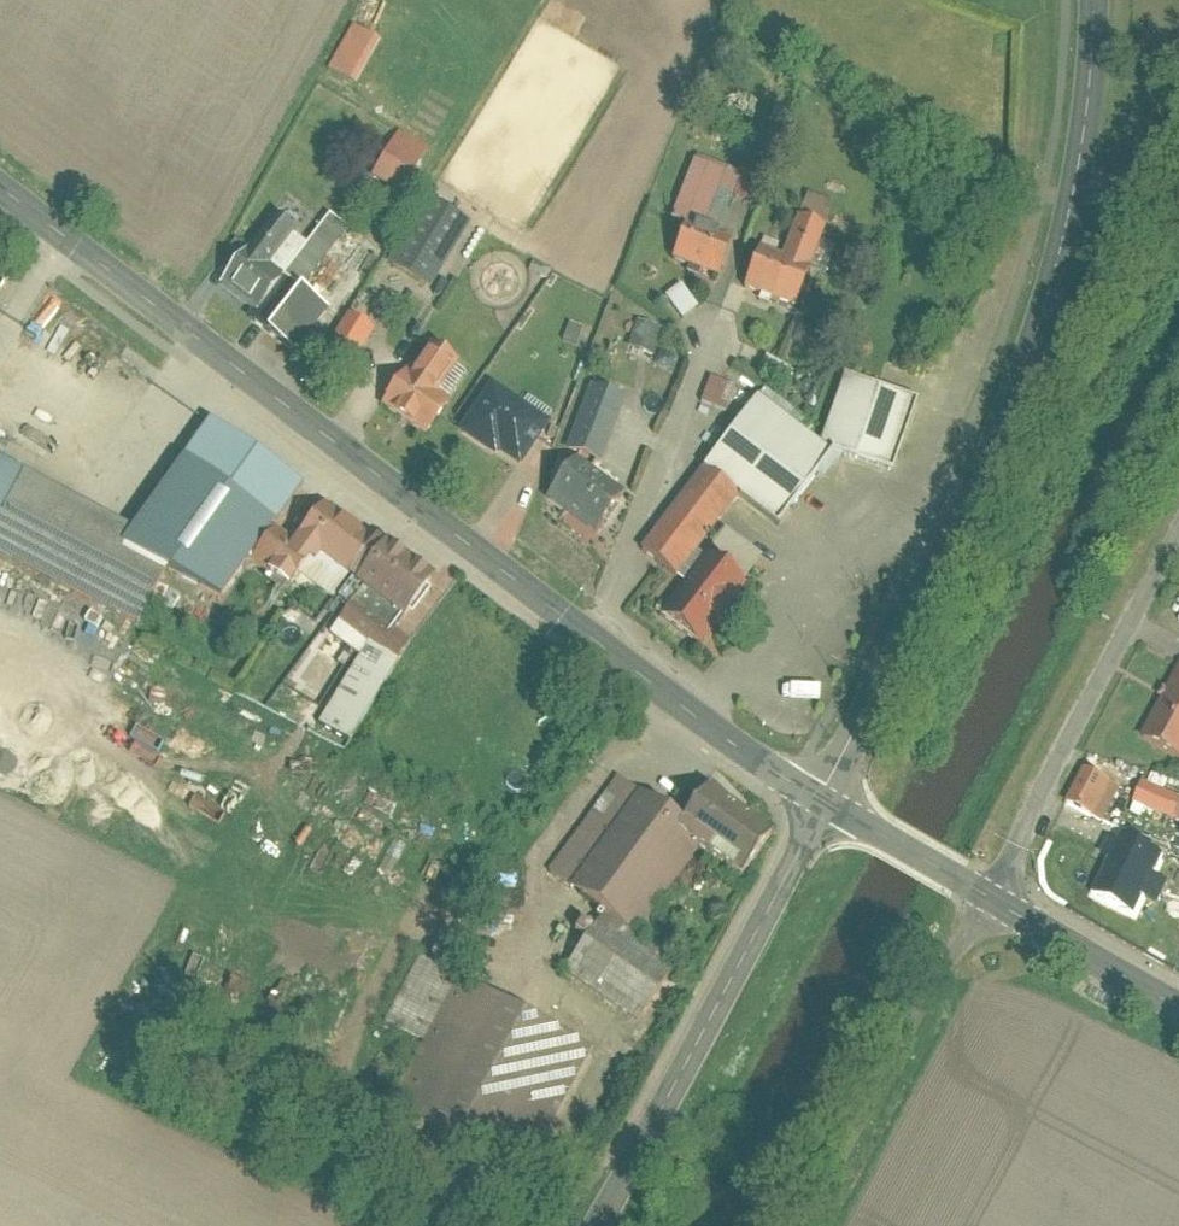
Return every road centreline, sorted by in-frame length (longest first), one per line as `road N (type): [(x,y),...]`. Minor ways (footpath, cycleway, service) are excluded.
road 1 (tertiary): [(0,187),(595,637)]
road 2 (tertiary): [(1077,188),(1009,420),(823,806)]
road 3 (tertiary): [(595,1225),(823,806)]
road 4 (unclassified): [(990,902),(1178,529)]
road 5 (unclassified): [(990,902),(796,1225)]
road 6 (residential): [(595,637),(707,344)]
road 7 (tertiary): [(595,637),(823,806)]
road 8 (tertiary): [(990,902),(1178,1002)]
road 9 (tertiary): [(823,806),(990,902)]
road 10 (tertiary): [(1095,0),(1077,188)]

